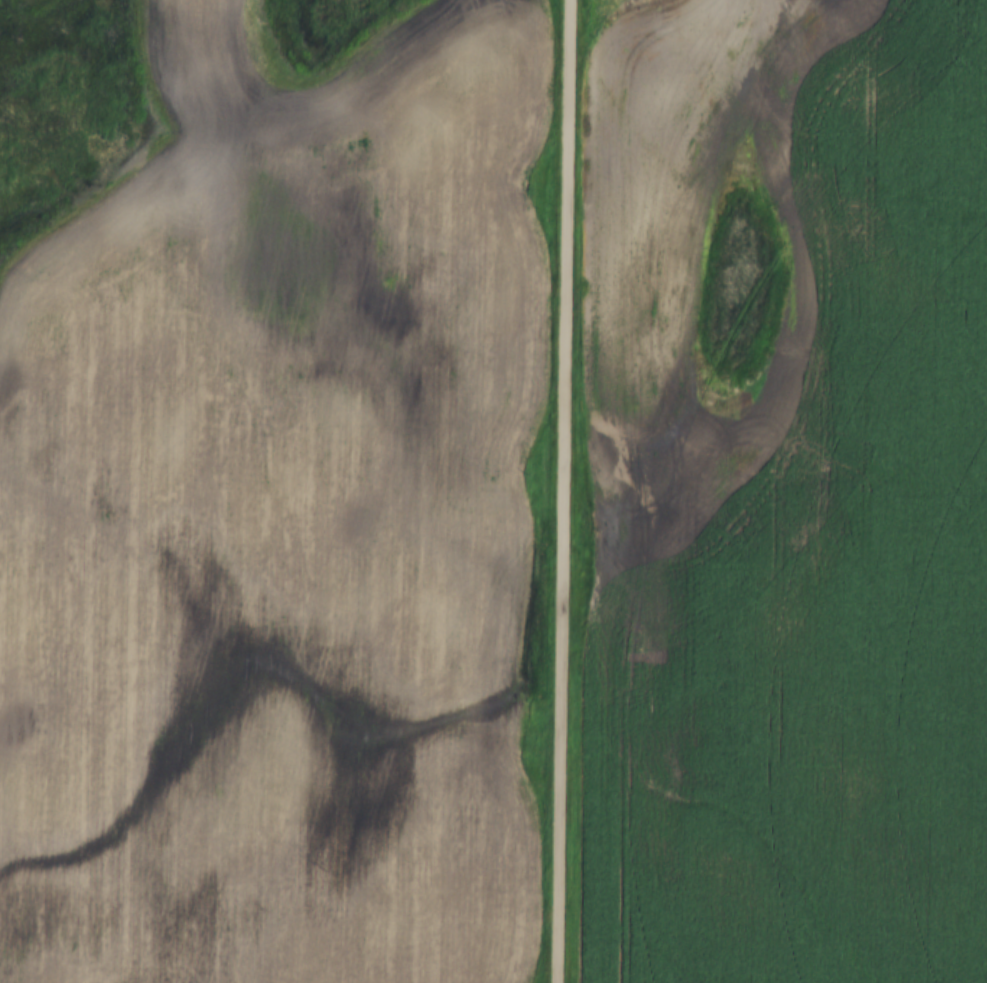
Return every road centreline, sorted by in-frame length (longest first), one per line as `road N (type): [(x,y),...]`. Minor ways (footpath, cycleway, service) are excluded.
road 1 (residential): [(547,982),(561,0)]

